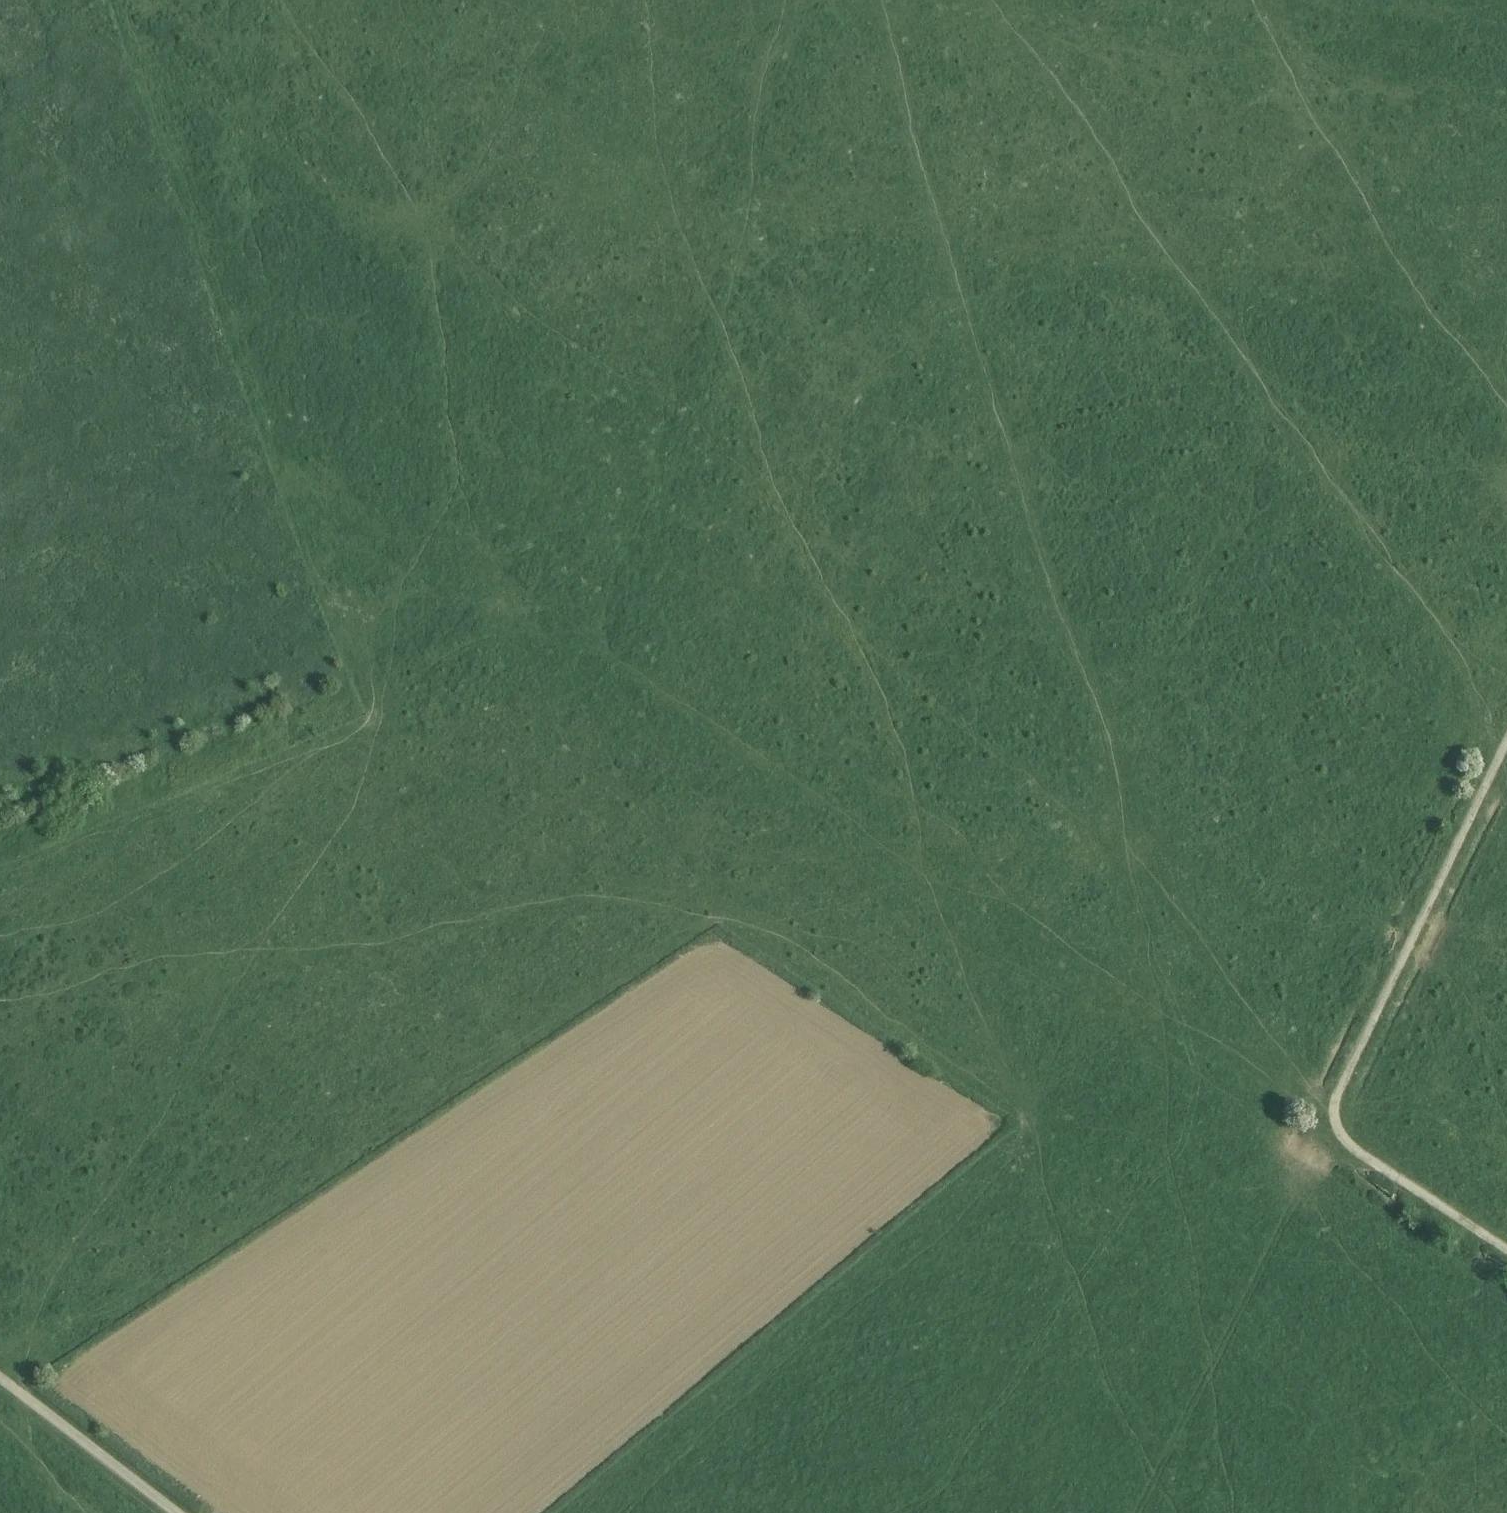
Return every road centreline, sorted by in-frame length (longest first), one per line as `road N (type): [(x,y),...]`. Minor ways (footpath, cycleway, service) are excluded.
road 1 (unclassified): [(1506,1249),(1361,1154),(1333,1118),(1346,1073),(1506,740)]
road 2 (unclassified): [(179,1512),(0,1377)]

